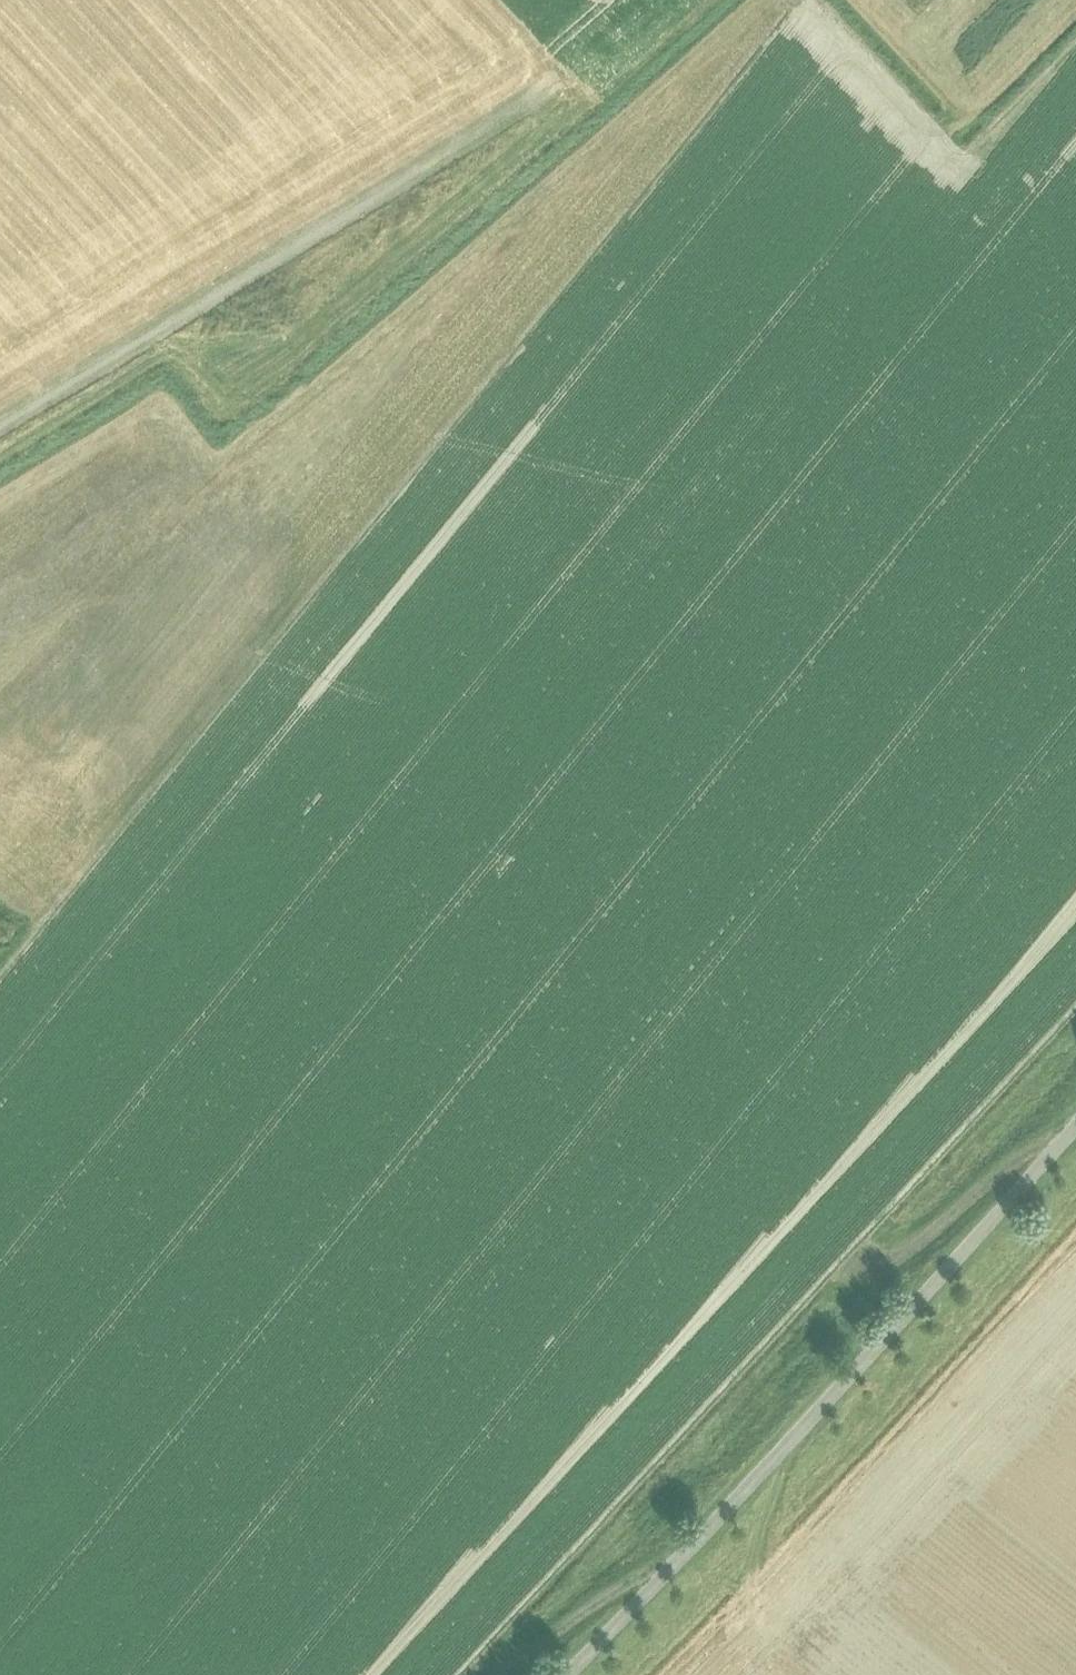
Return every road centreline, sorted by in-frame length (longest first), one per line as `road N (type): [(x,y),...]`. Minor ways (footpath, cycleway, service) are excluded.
road 1 (track): [(566,1674),(682,1560),(1075,1125)]

